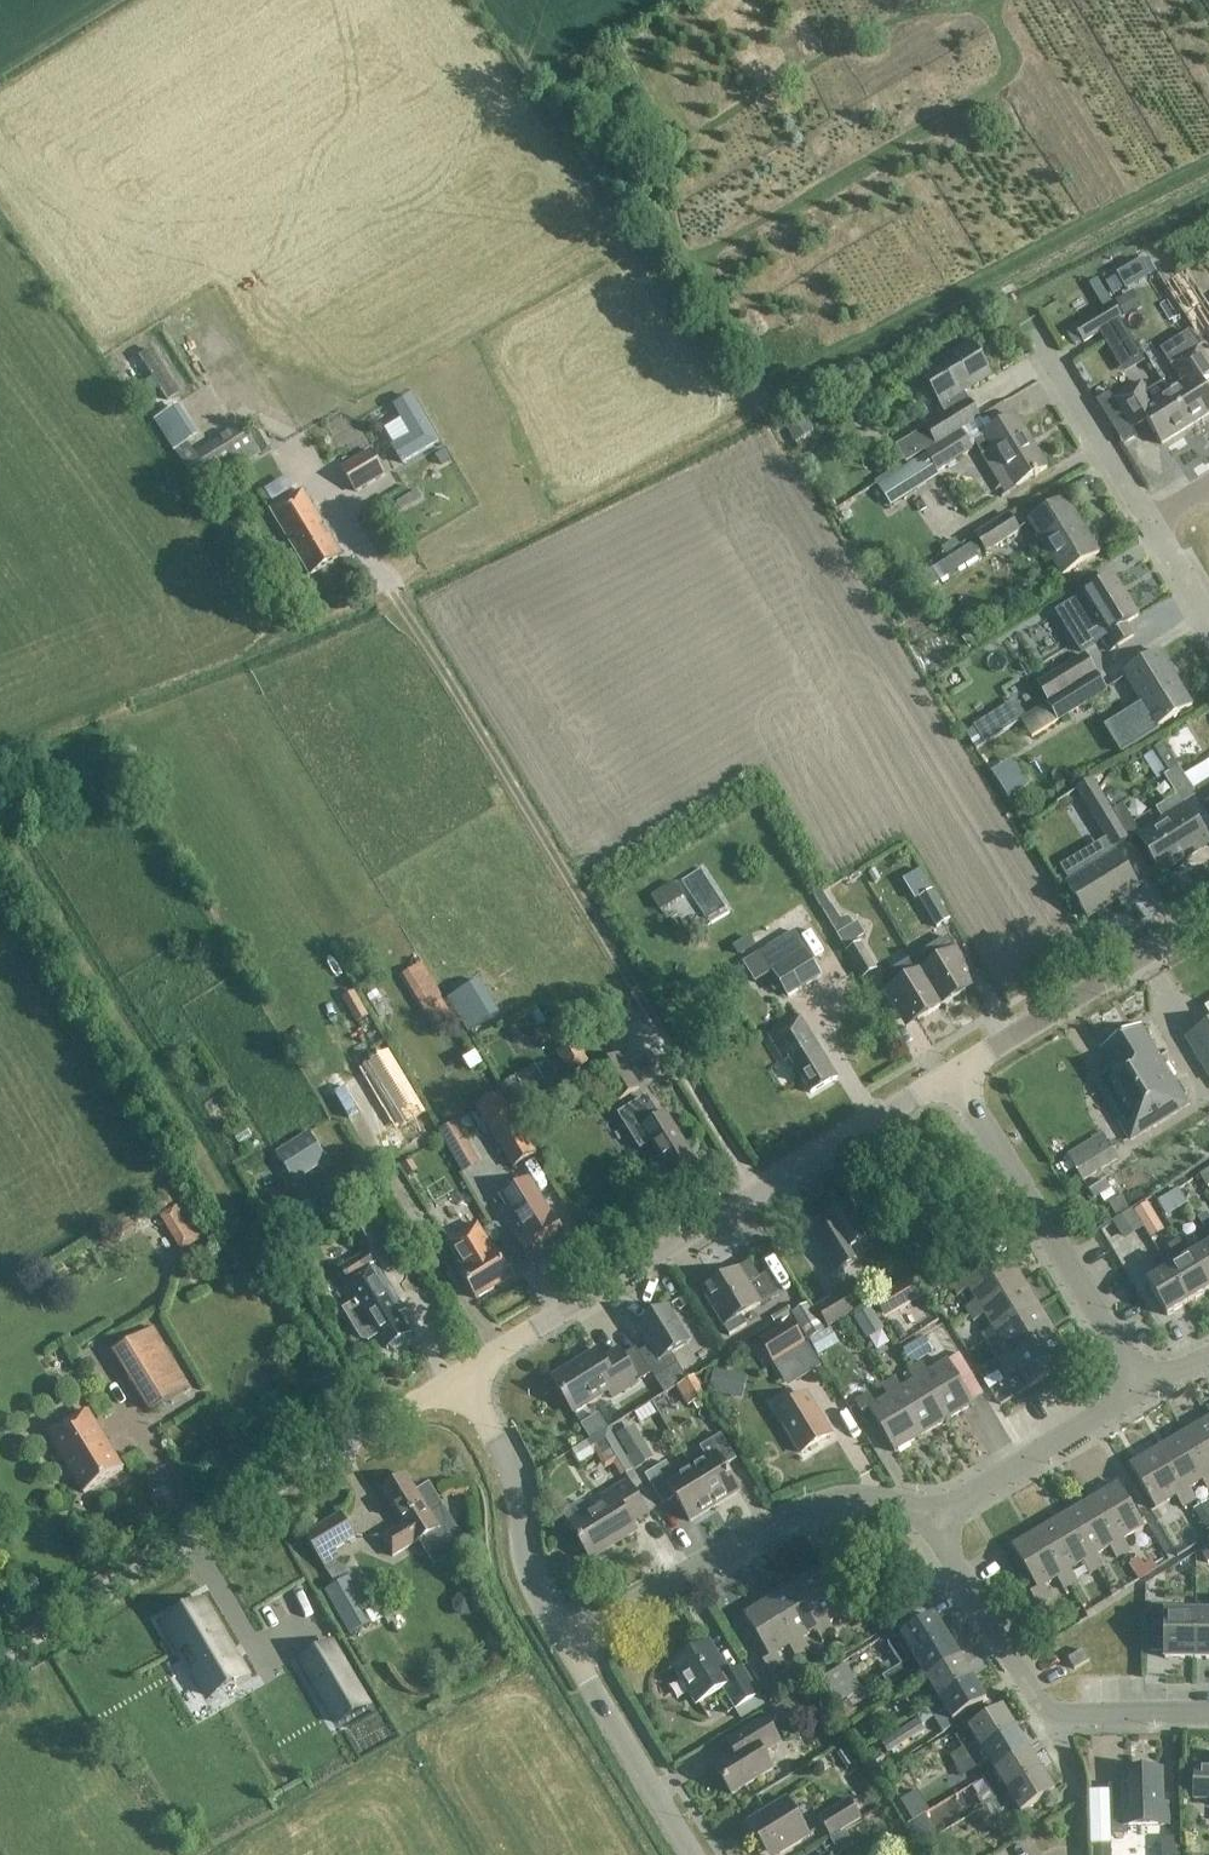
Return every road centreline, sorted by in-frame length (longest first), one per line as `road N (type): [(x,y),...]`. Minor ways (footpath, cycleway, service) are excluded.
road 1 (unclassified): [(393,596),(758,1191)]
road 2 (unclassified): [(0,1656),(458,1375)]
road 3 (residential): [(566,1644),(814,1506),(873,1499),(928,1518)]
road 4 (residential): [(1143,1390),(951,1074)]
road 5 (tertiary): [(458,1375),(758,1191)]
road 6 (tertiary): [(951,1074),(1208,913)]
road 7 (tertiary): [(566,1644),(529,1574),(508,1459),(458,1375)]
road 8 (residential): [(928,1518),(1143,1390)]
road 9 (tertiary): [(691,1854),(566,1644)]
road 10 (residential): [(1053,1713),(928,1518)]
road 11 (residential): [(1150,522),(1032,328)]
road 12 (tertiary): [(758,1191),(951,1074)]
road 13 (residential): [(1208,1713),(1053,1713)]

